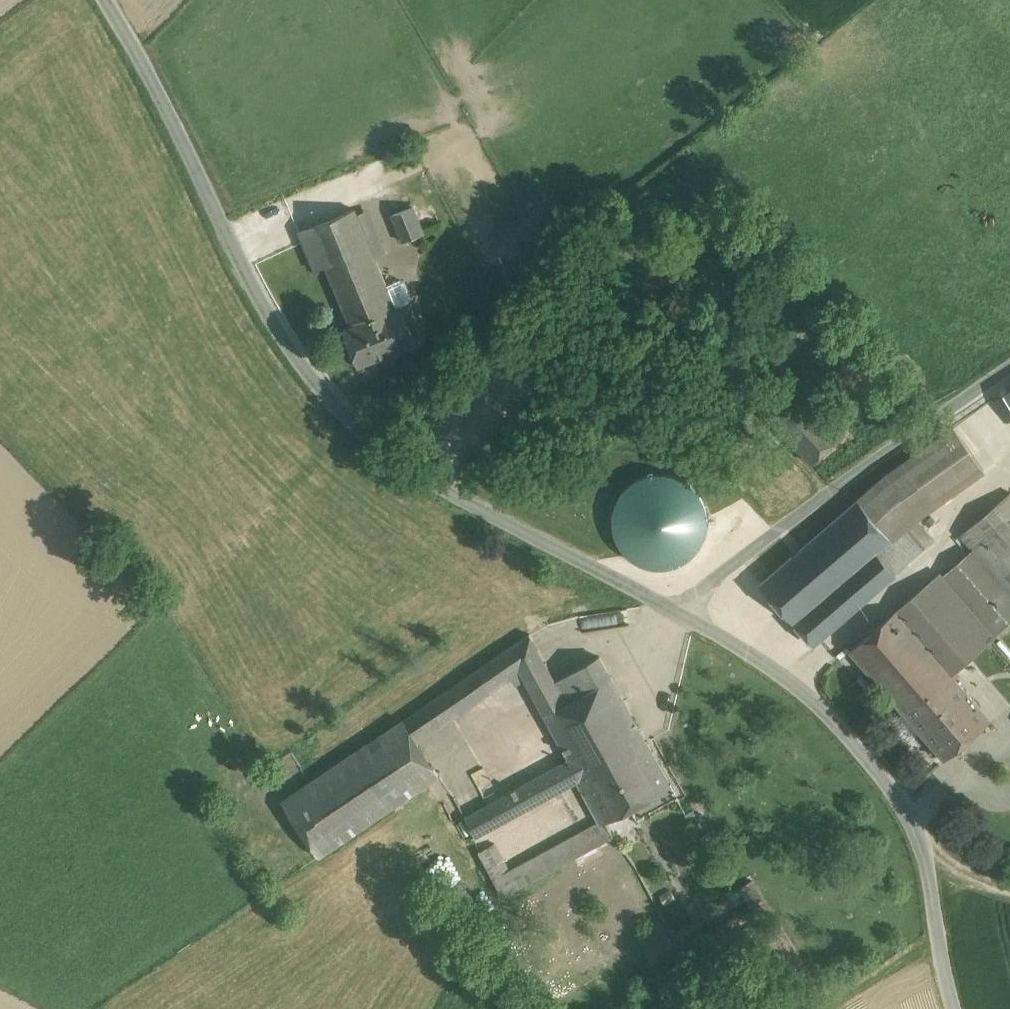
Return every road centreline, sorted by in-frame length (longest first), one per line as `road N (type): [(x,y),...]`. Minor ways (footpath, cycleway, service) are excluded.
road 1 (unclassified): [(108,0),(288,344),(374,439),(461,501),(679,611)]
road 2 (unclassified): [(679,611),(783,674),(891,785),(923,835),(956,1008)]
road 3 (unclassified): [(679,611),(1009,366)]

